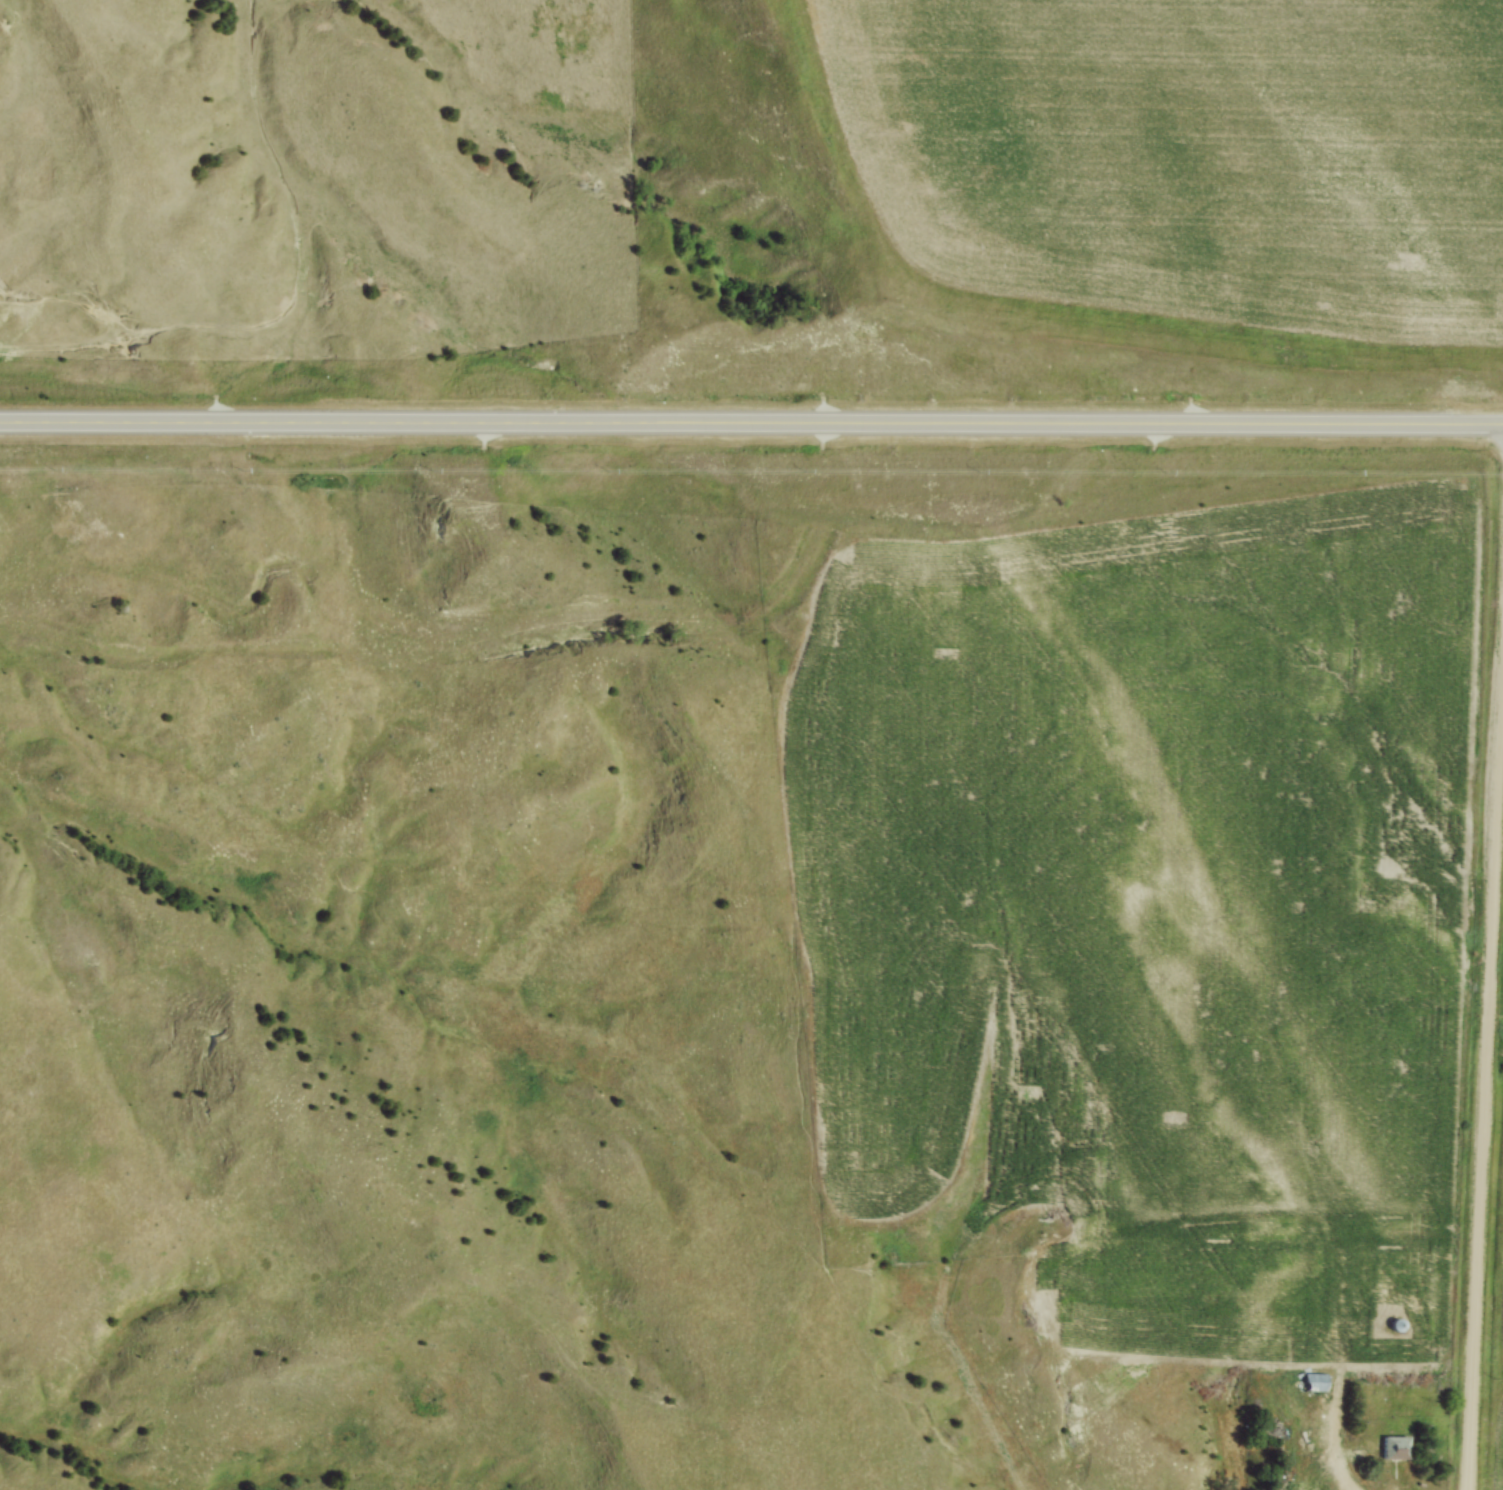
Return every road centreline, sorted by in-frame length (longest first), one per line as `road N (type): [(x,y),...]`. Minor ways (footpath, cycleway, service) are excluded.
road 1 (secondary): [(1502,425),(0,421)]
road 2 (residential): [(1467,1489),(1502,731)]

